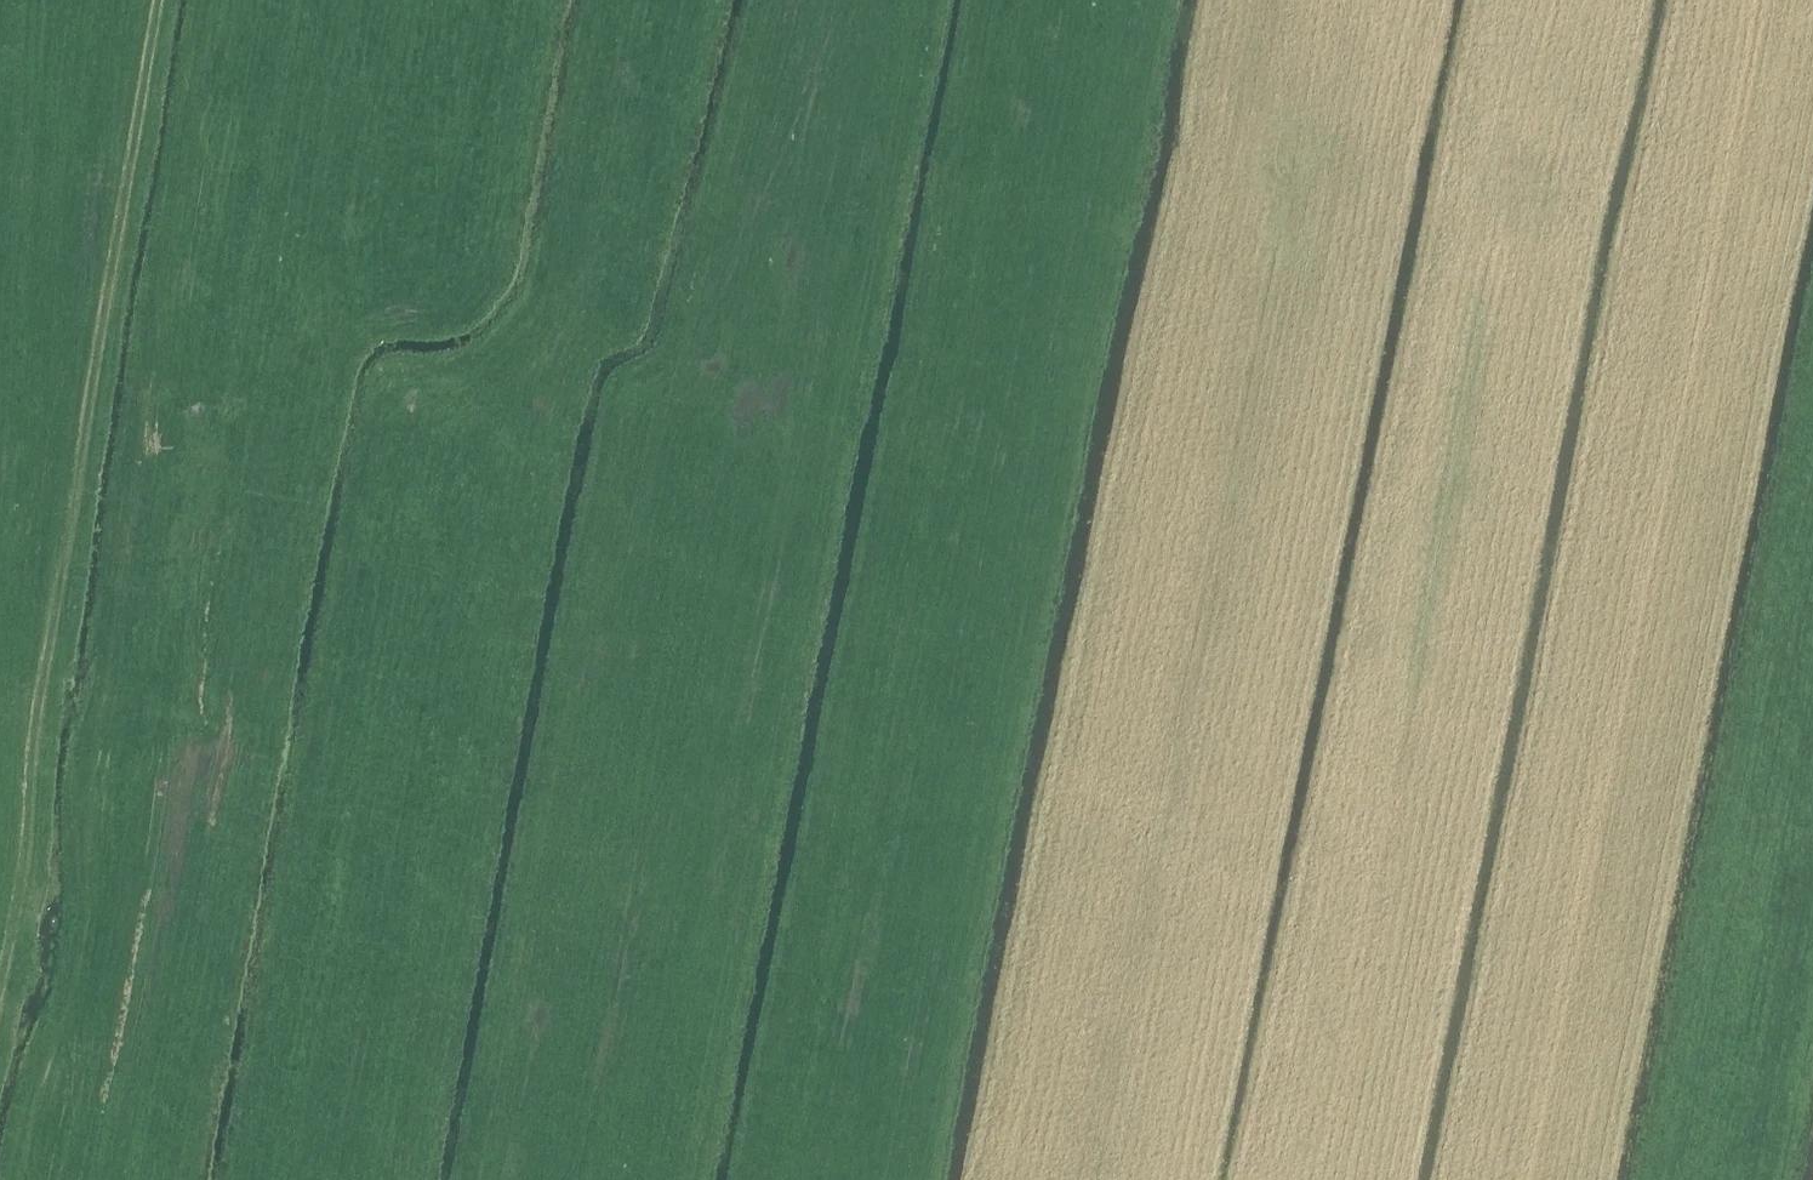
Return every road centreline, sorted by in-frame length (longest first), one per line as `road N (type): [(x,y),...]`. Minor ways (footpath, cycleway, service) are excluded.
road 1 (track): [(1521,1179),(1759,0)]
road 2 (track): [(203,429),(150,713),(0,684)]
road 3 (track): [(318,749),(150,713)]

